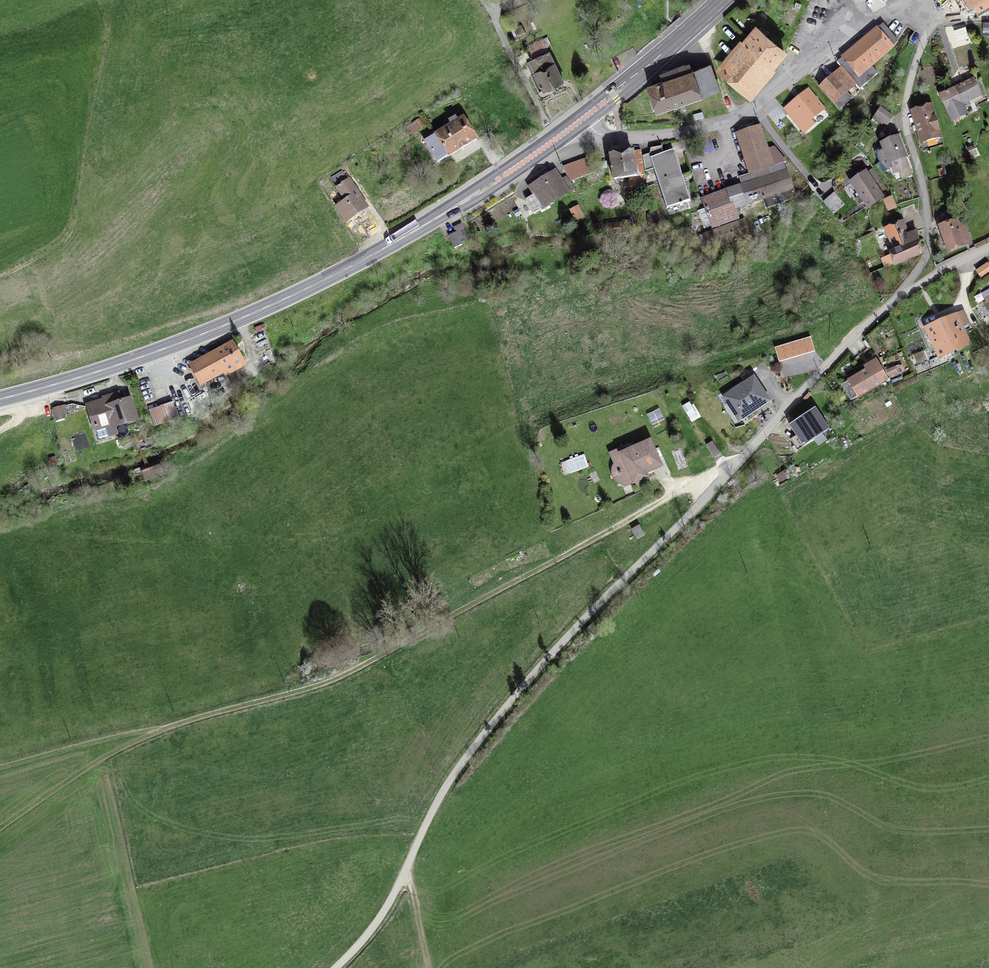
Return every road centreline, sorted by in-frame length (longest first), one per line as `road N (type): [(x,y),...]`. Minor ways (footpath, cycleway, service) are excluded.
road 1 (unclassified): [(338,967),(375,926),(453,778),(534,675),(845,347),(910,292)]
road 2 (track): [(0,830),(150,729),(335,681),(752,448)]
road 3 (primary): [(0,399),(83,377),(242,318),(410,235),(572,127)]
road 4 (residential): [(927,6),(907,114),(927,178),(930,249),(910,292)]
road 5 (residential): [(572,127),(676,132),(758,105),(798,71),(813,23)]
road 6 (primary): [(572,127),(721,0)]
road 7 (track): [(0,771),(150,729)]

